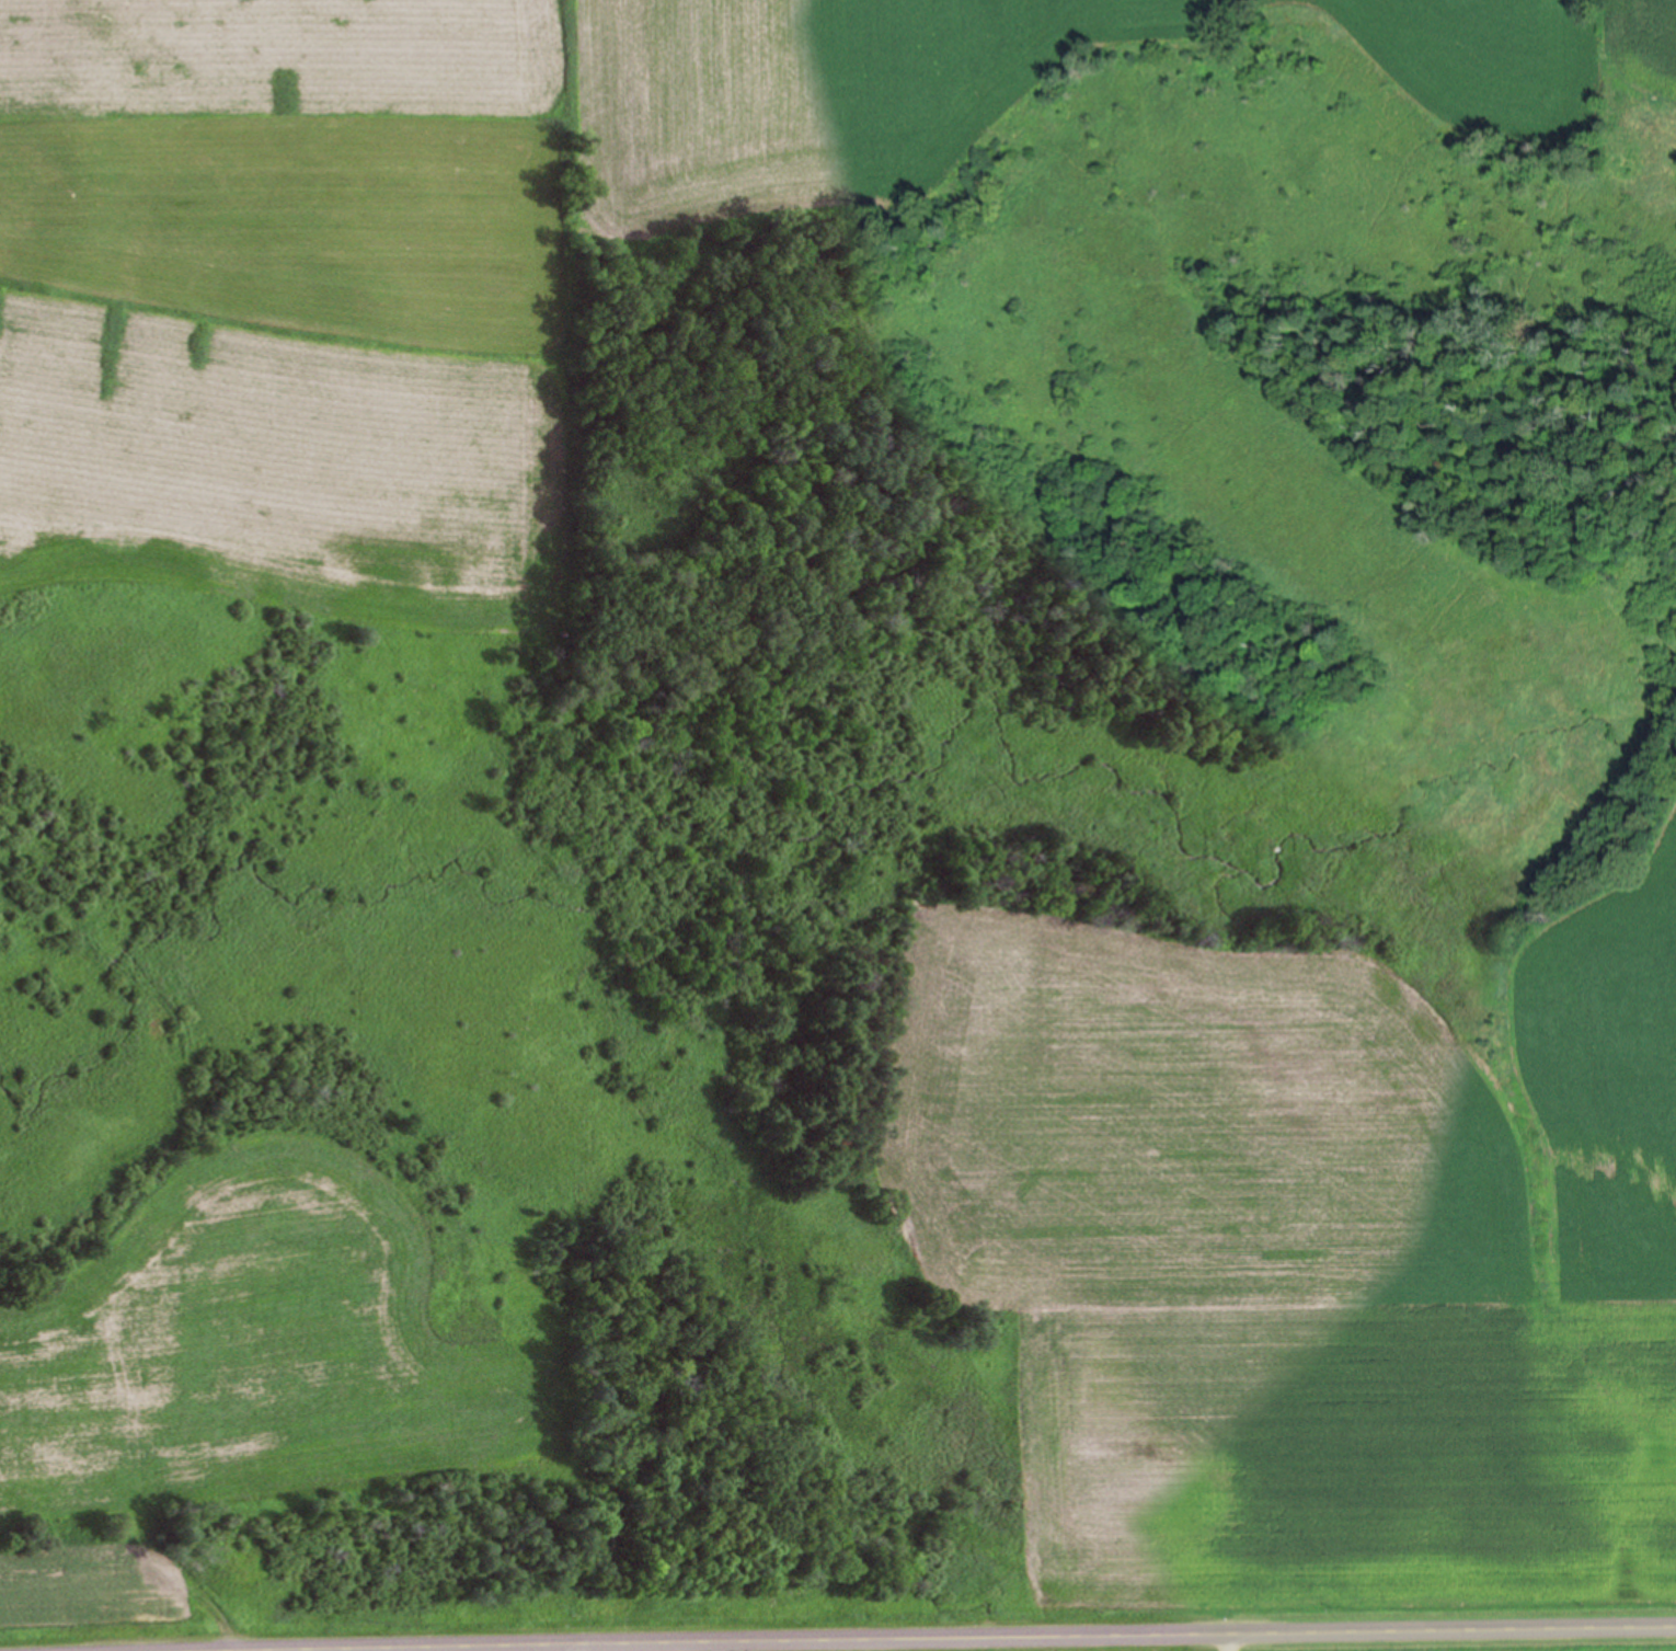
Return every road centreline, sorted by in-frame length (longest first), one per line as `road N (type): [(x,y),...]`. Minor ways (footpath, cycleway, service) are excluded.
road 1 (secondary): [(1675,1618),(27,1650)]

